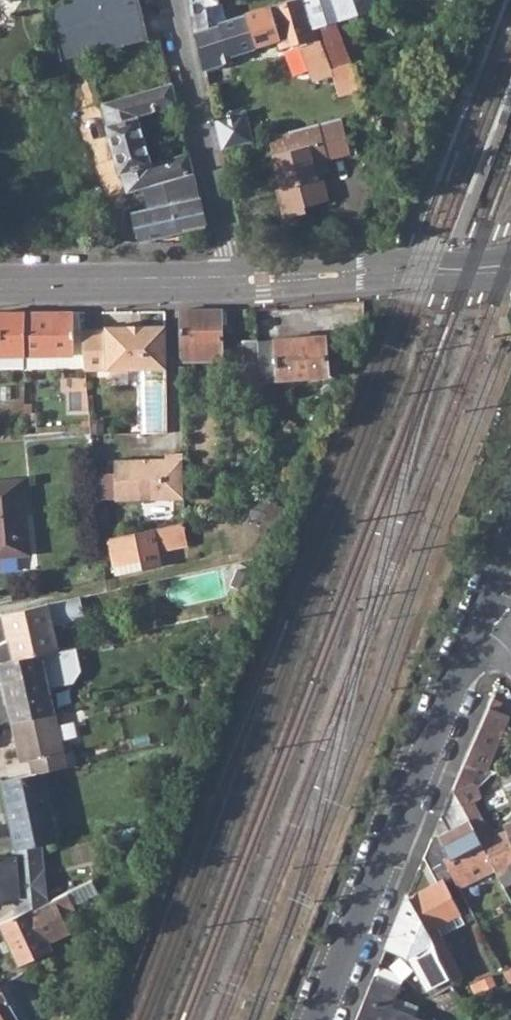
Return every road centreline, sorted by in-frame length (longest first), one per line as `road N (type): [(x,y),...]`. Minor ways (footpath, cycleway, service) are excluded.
road 1 (residential): [(319,1019),(476,628)]
road 2 (residential): [(230,281),(175,0)]
road 3 (residential): [(230,281),(510,268)]
road 4 (residential): [(0,284),(230,281)]

